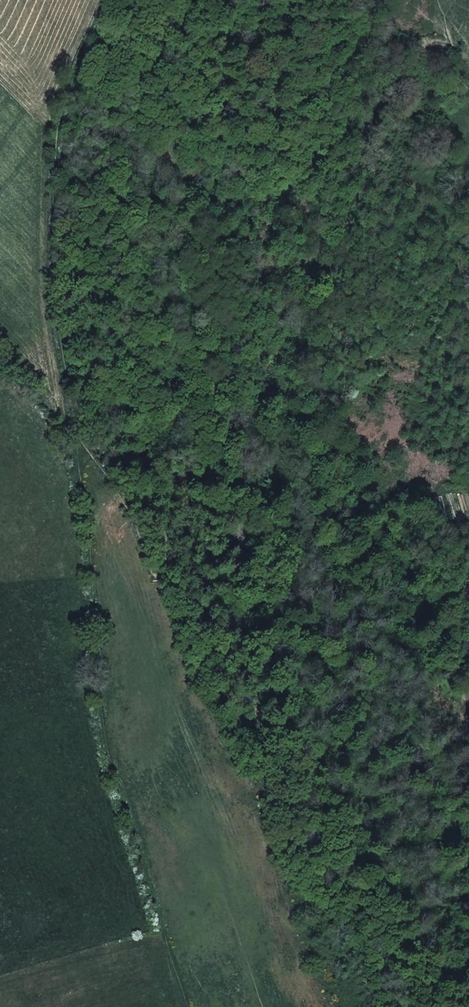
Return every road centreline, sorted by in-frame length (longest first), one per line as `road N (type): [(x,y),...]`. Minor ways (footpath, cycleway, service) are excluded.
road 1 (track): [(468,79),(437,46),(376,98),(303,295),(236,426),(245,532)]

